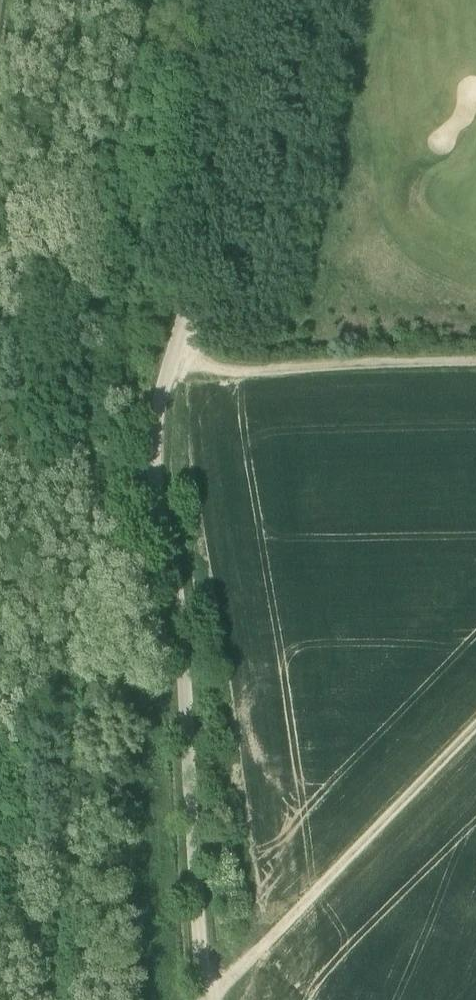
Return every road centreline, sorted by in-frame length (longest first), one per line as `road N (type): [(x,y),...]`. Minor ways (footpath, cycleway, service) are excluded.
road 1 (unclassified): [(259,0),(212,233),(148,424),(178,641),(201,999)]
road 2 (track): [(475,727),(222,983),(200,989)]
road 3 (track): [(475,361),(232,372),(168,364)]

